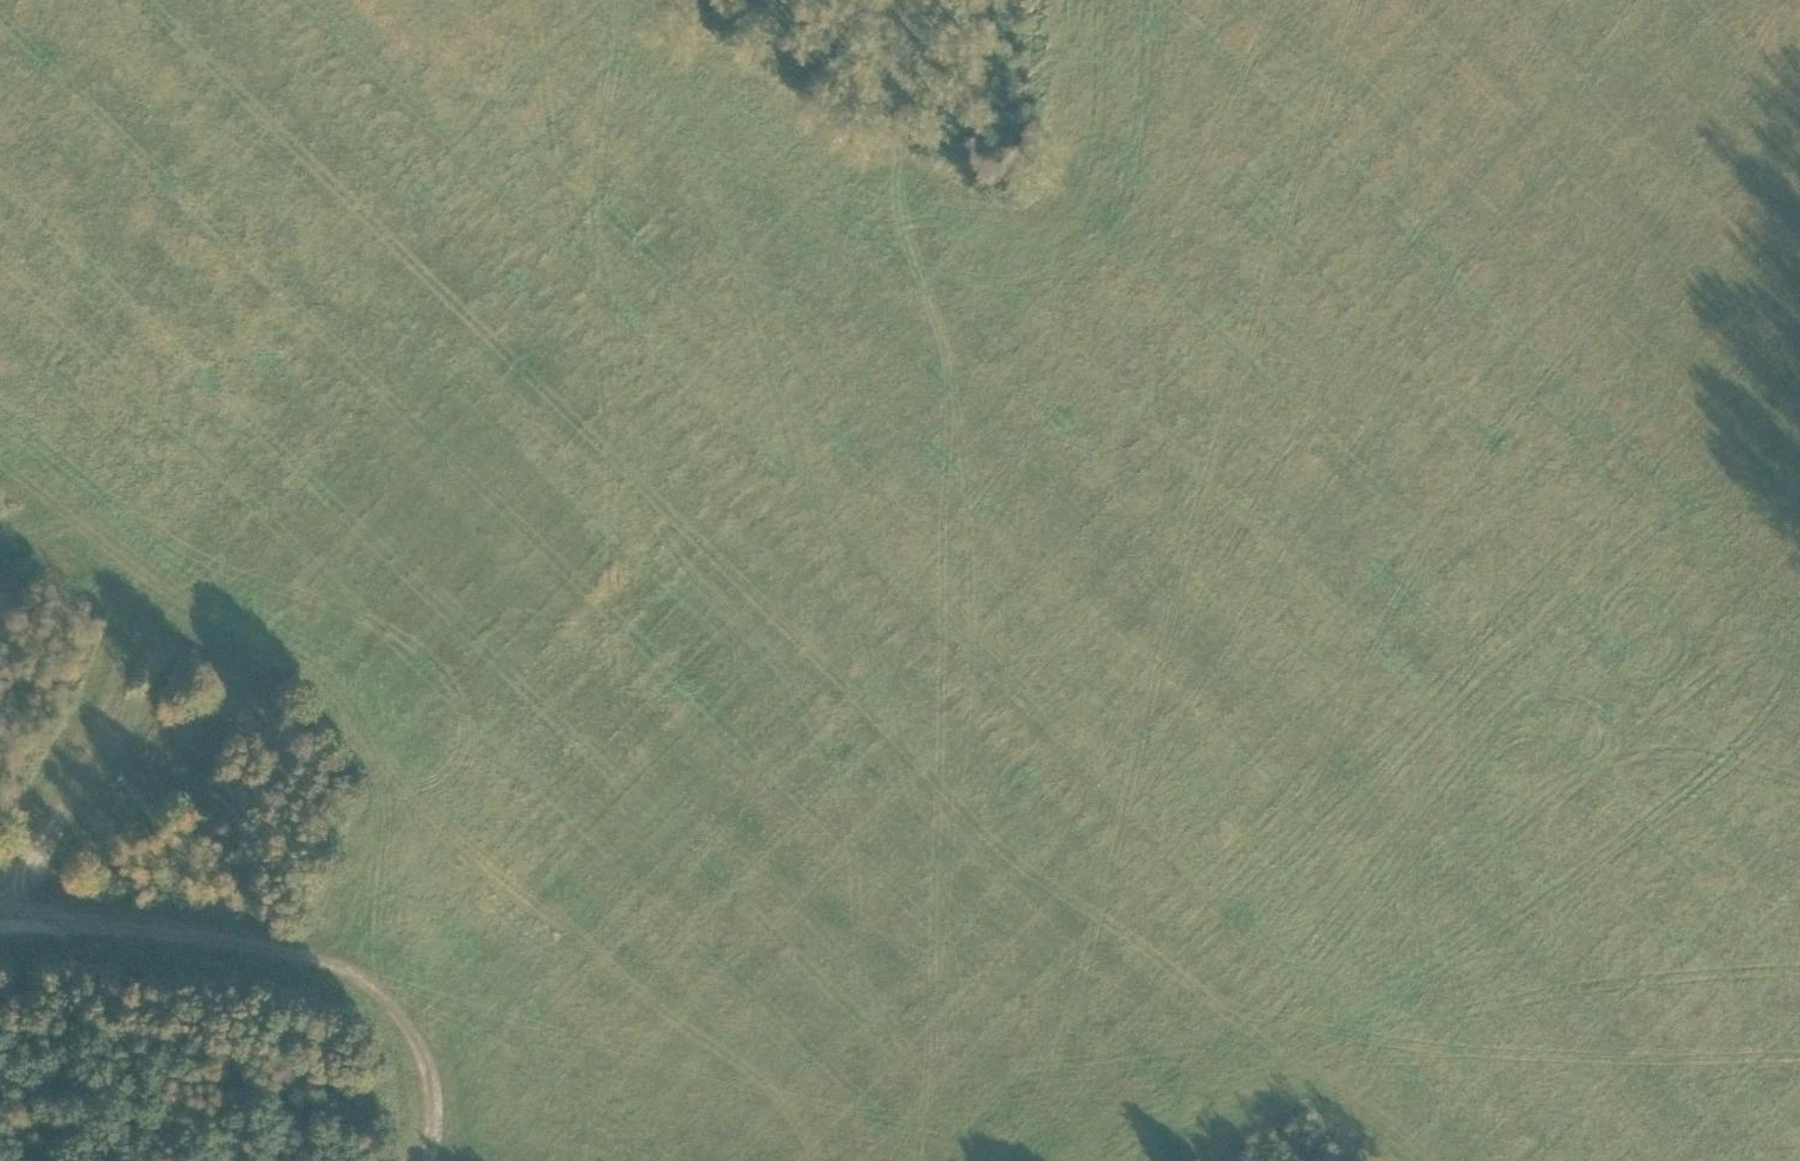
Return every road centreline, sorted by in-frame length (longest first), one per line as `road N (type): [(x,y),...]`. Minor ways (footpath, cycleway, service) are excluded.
road 1 (track): [(61,928),(180,923),(350,974),(426,1071),(440,1160)]

